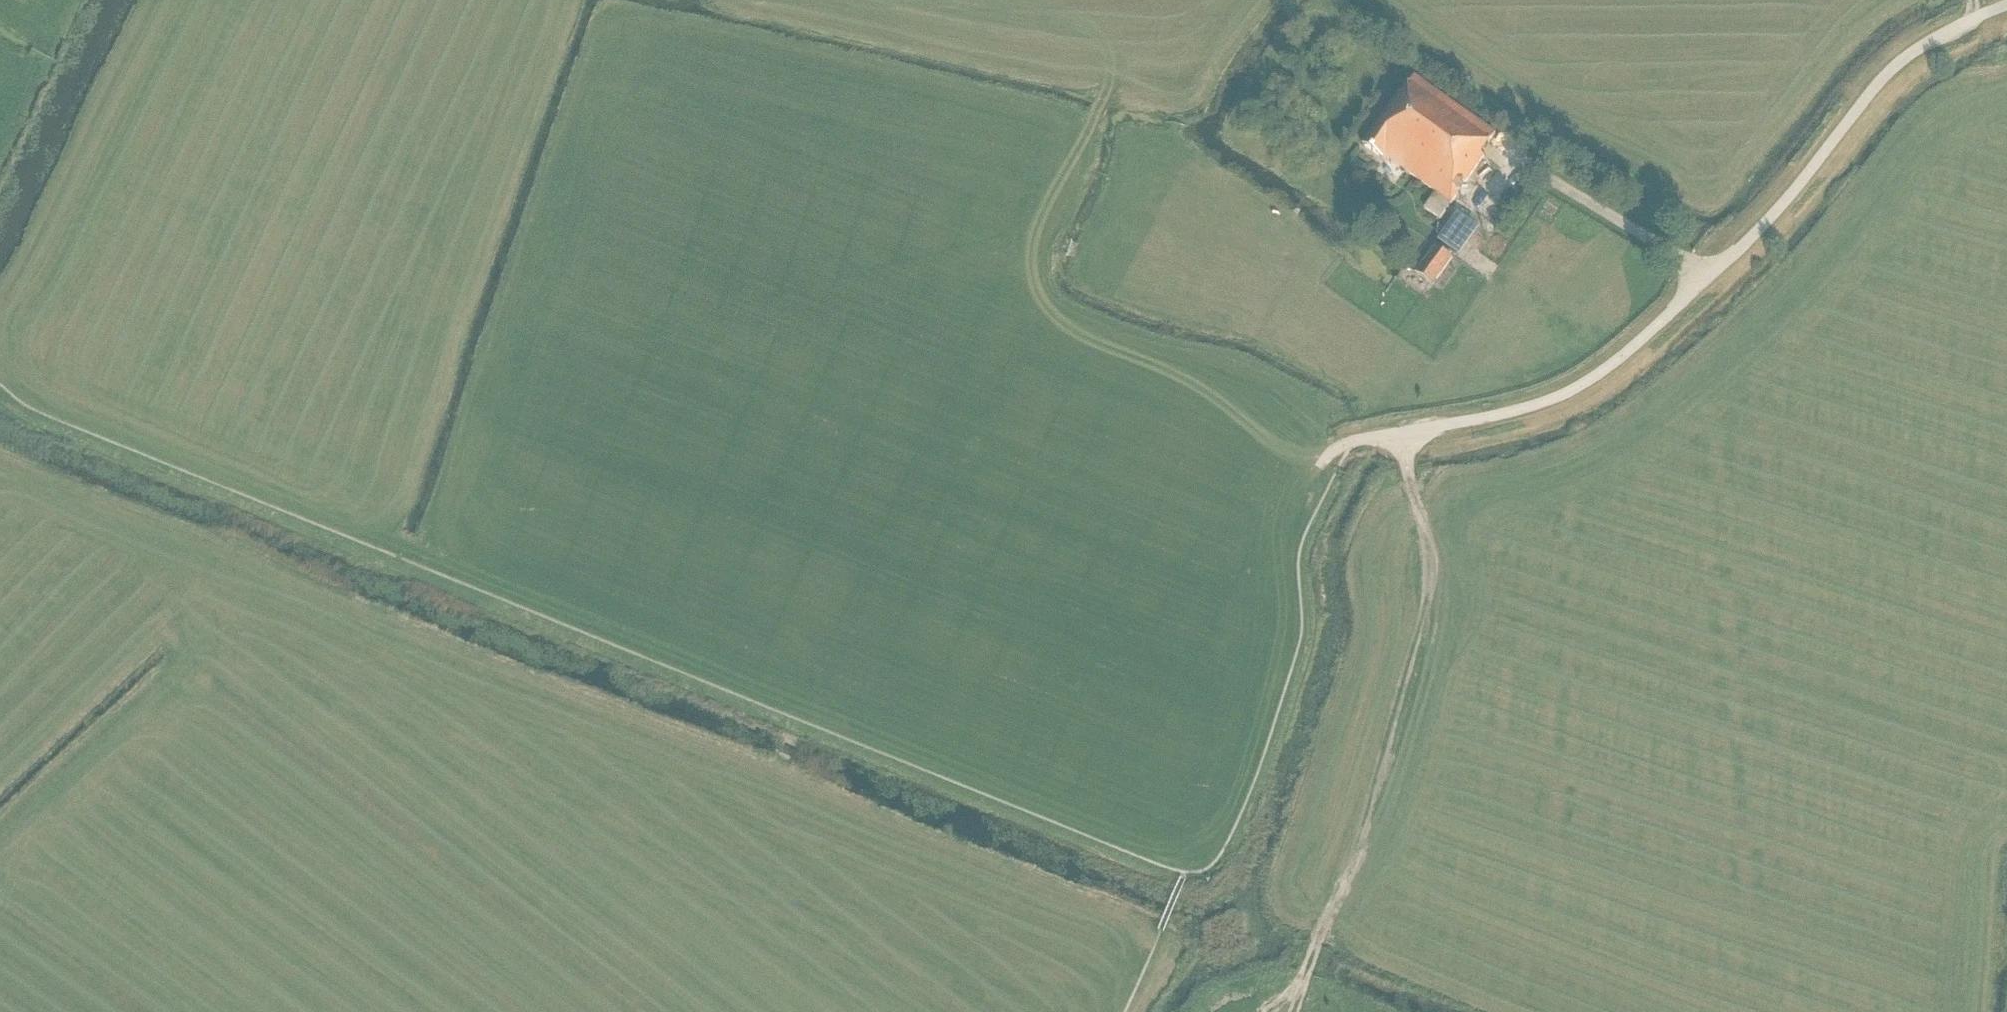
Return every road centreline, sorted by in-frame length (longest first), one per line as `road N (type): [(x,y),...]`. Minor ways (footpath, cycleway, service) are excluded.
road 1 (unclassified): [(1353,444),(1547,402),(1610,366),(1775,215),(1906,58),(2006,7)]

